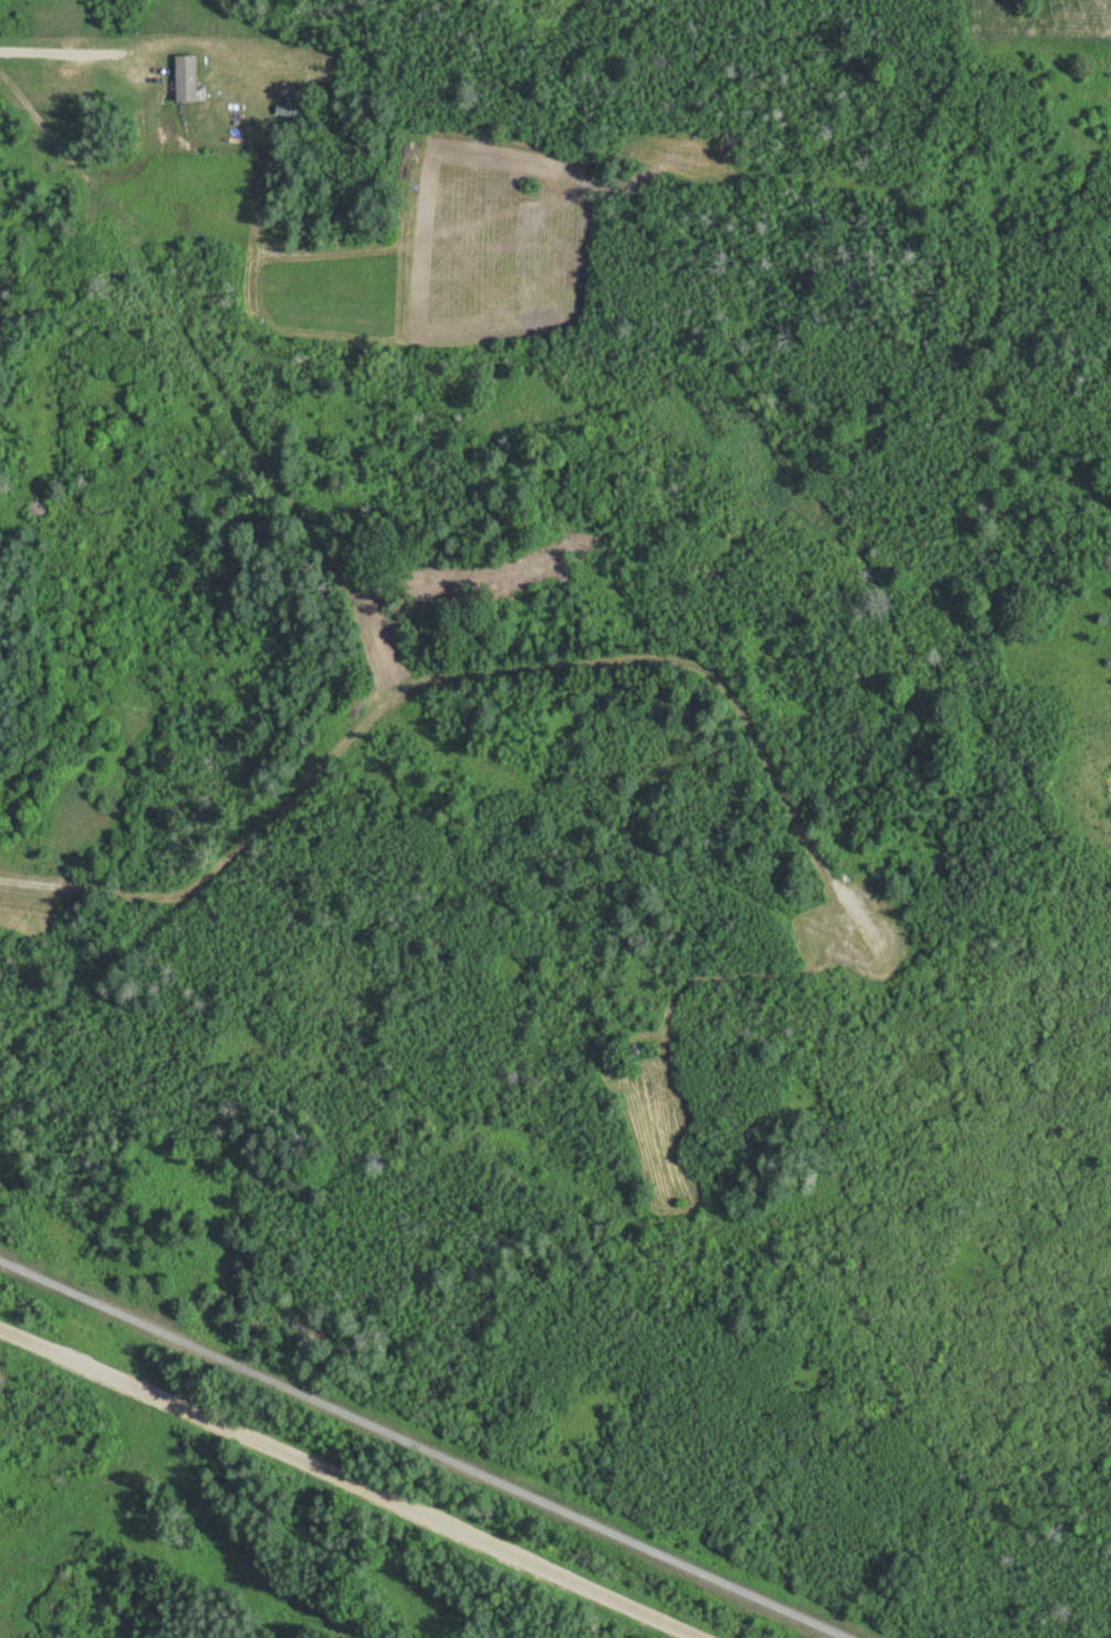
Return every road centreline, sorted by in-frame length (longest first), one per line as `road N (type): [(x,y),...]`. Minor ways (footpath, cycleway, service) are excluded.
road 1 (track): [(0,880),(190,891),(233,859),(392,700),(435,679),(673,657),(705,666),(734,688),(863,937)]
road 2 (residential): [(546,1576),(0,1330)]
road 3 (residential): [(687,1637),(546,1576)]

